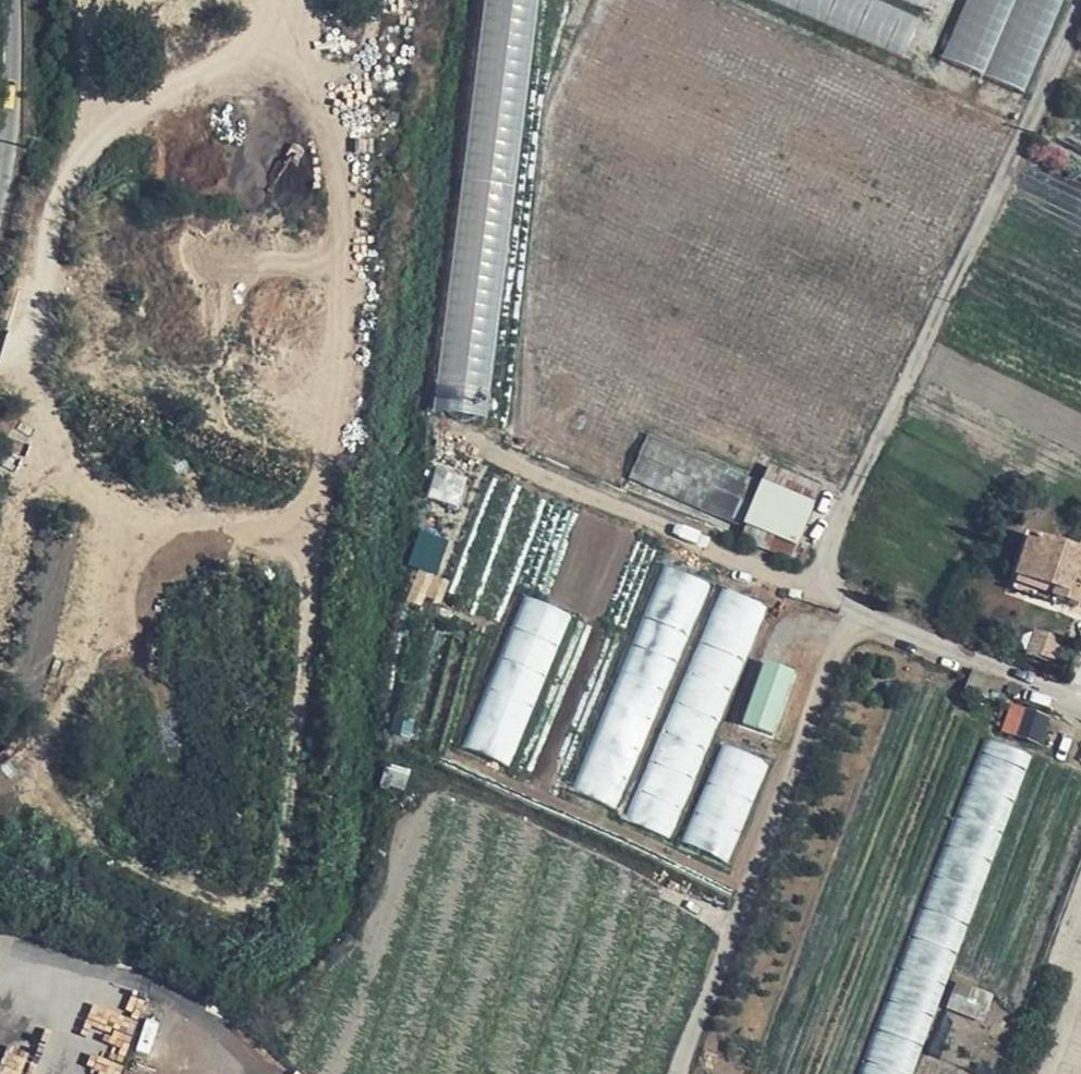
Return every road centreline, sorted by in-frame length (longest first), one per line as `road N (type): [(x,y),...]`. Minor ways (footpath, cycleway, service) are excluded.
road 1 (secondary): [(7,0),(0,133)]

